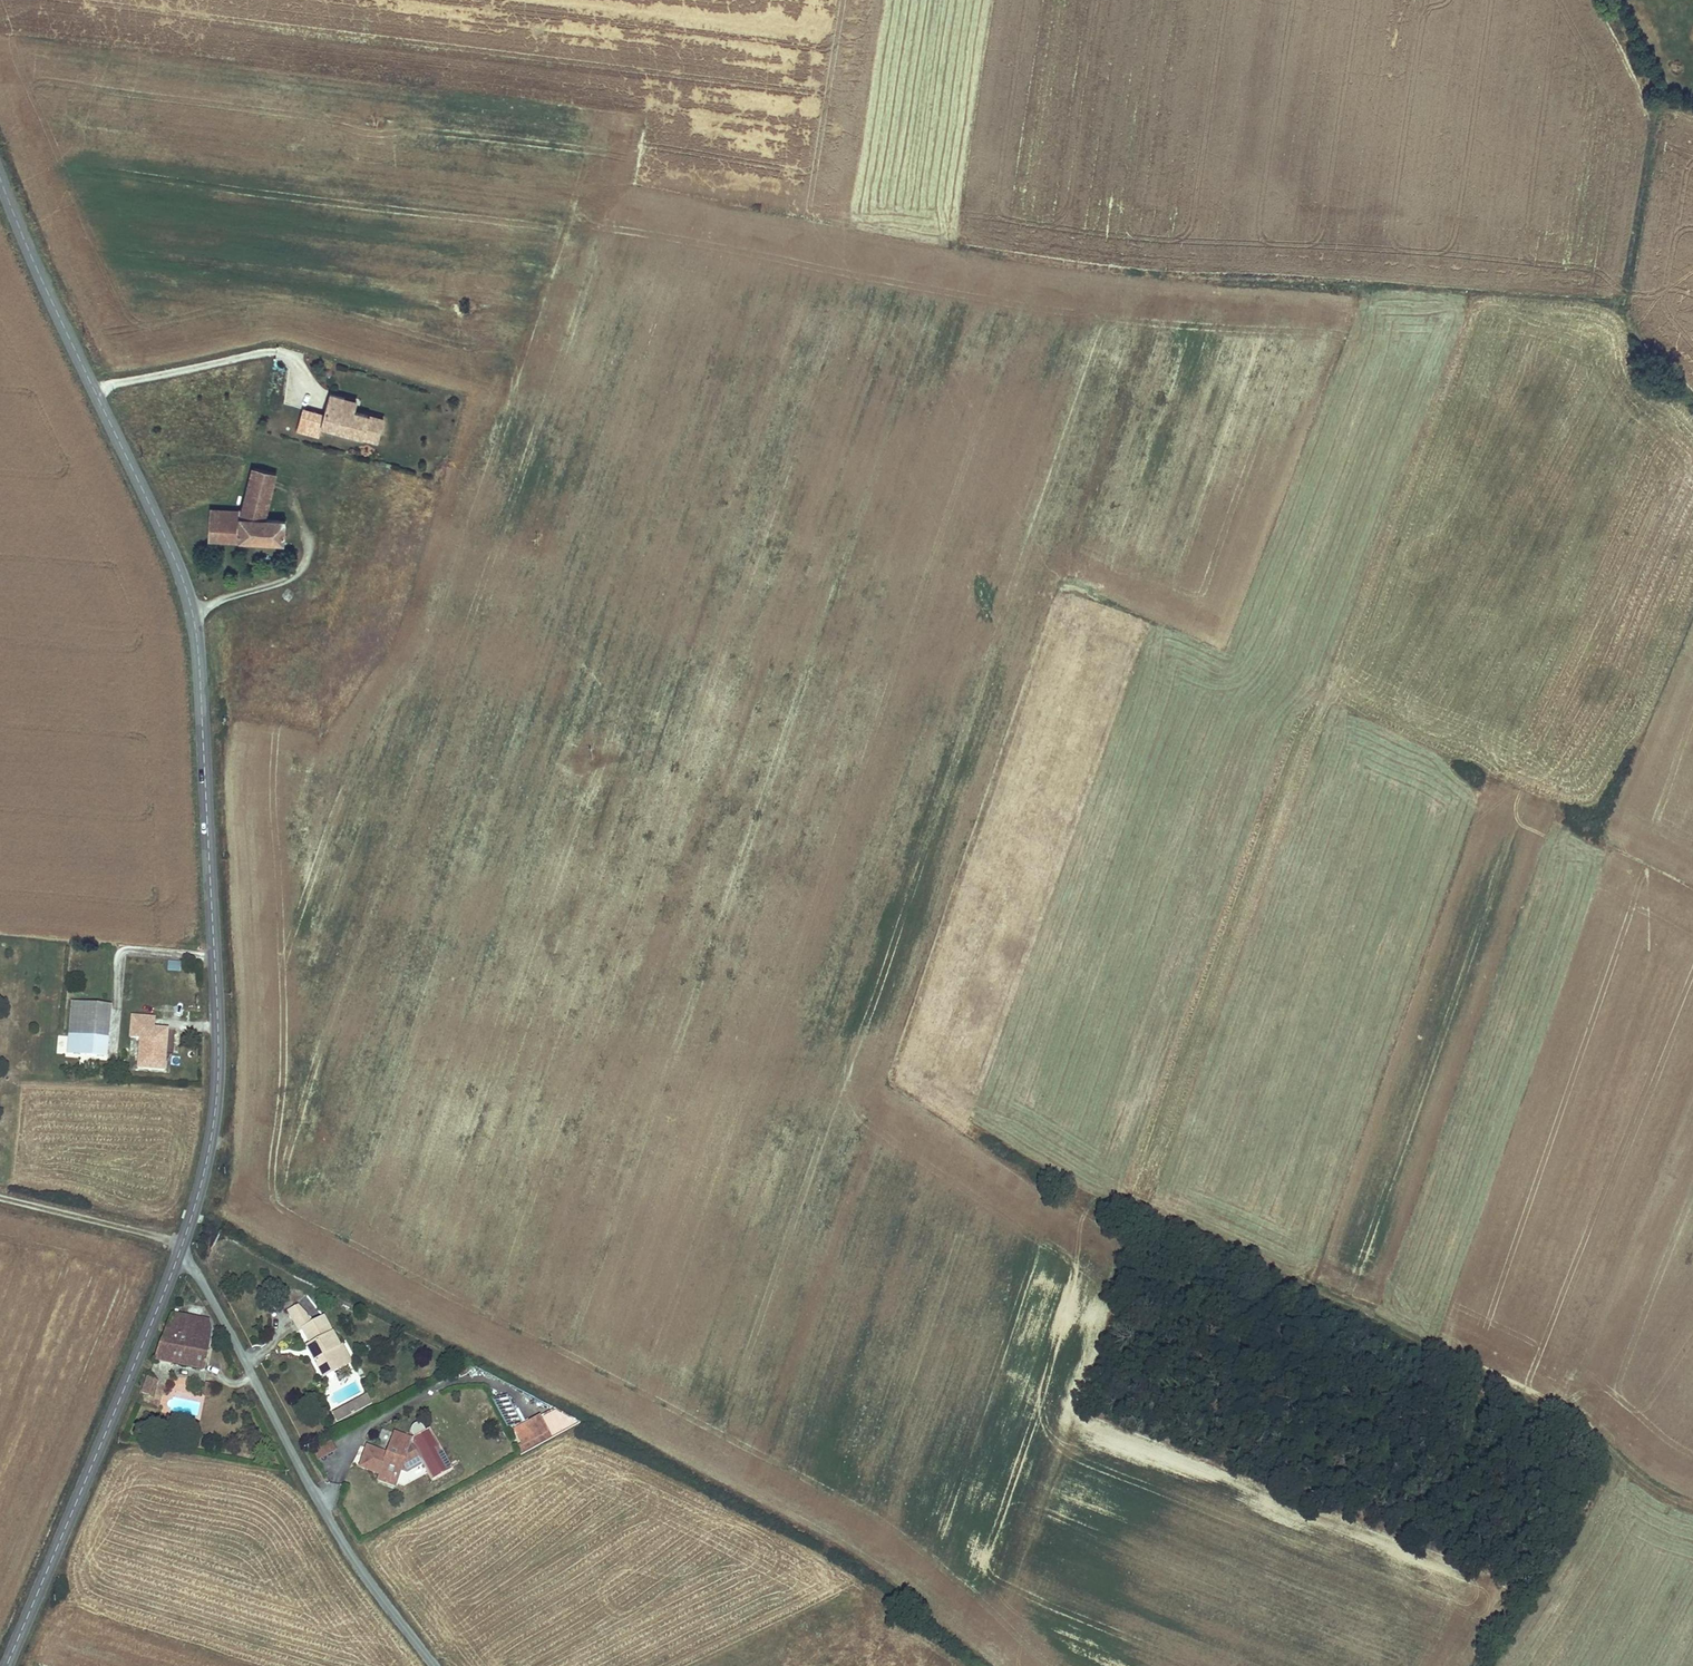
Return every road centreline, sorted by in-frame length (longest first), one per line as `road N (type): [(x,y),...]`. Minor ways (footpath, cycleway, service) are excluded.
road 1 (secondary): [(183,1244),(208,1155),(216,1067),(194,621),(0,178)]
road 2 (track): [(1140,1239),(1551,1425),(1622,1477),(1692,1509)]
road 3 (unclassified): [(183,1244),(313,1496),(434,1665)]
road 4 (secondary): [(6,1665),(183,1244)]
road 5 (track): [(0,1197),(183,1244)]

